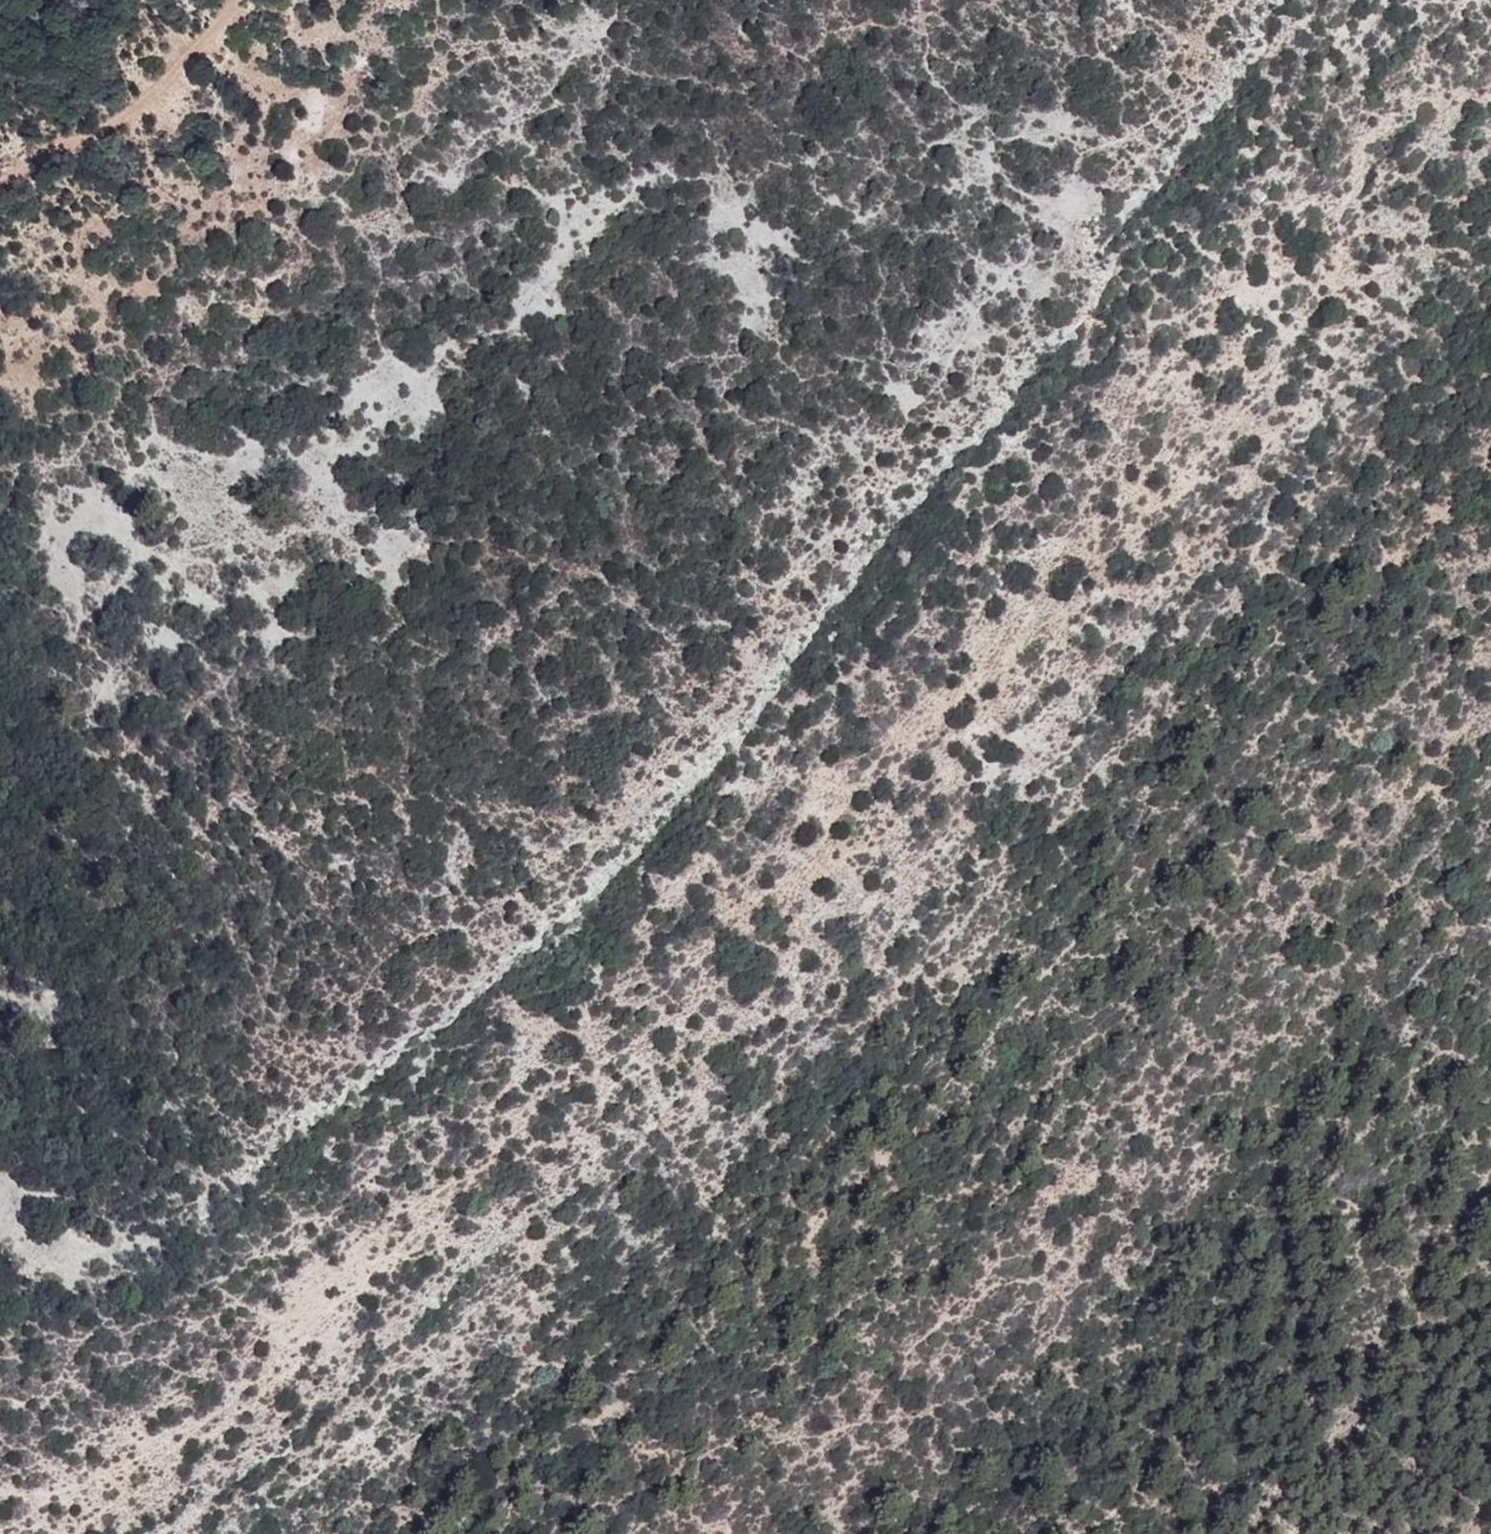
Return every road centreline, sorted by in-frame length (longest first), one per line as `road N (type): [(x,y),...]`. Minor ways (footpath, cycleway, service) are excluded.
road 1 (track): [(0,191),(29,164),(140,109),(233,0)]

